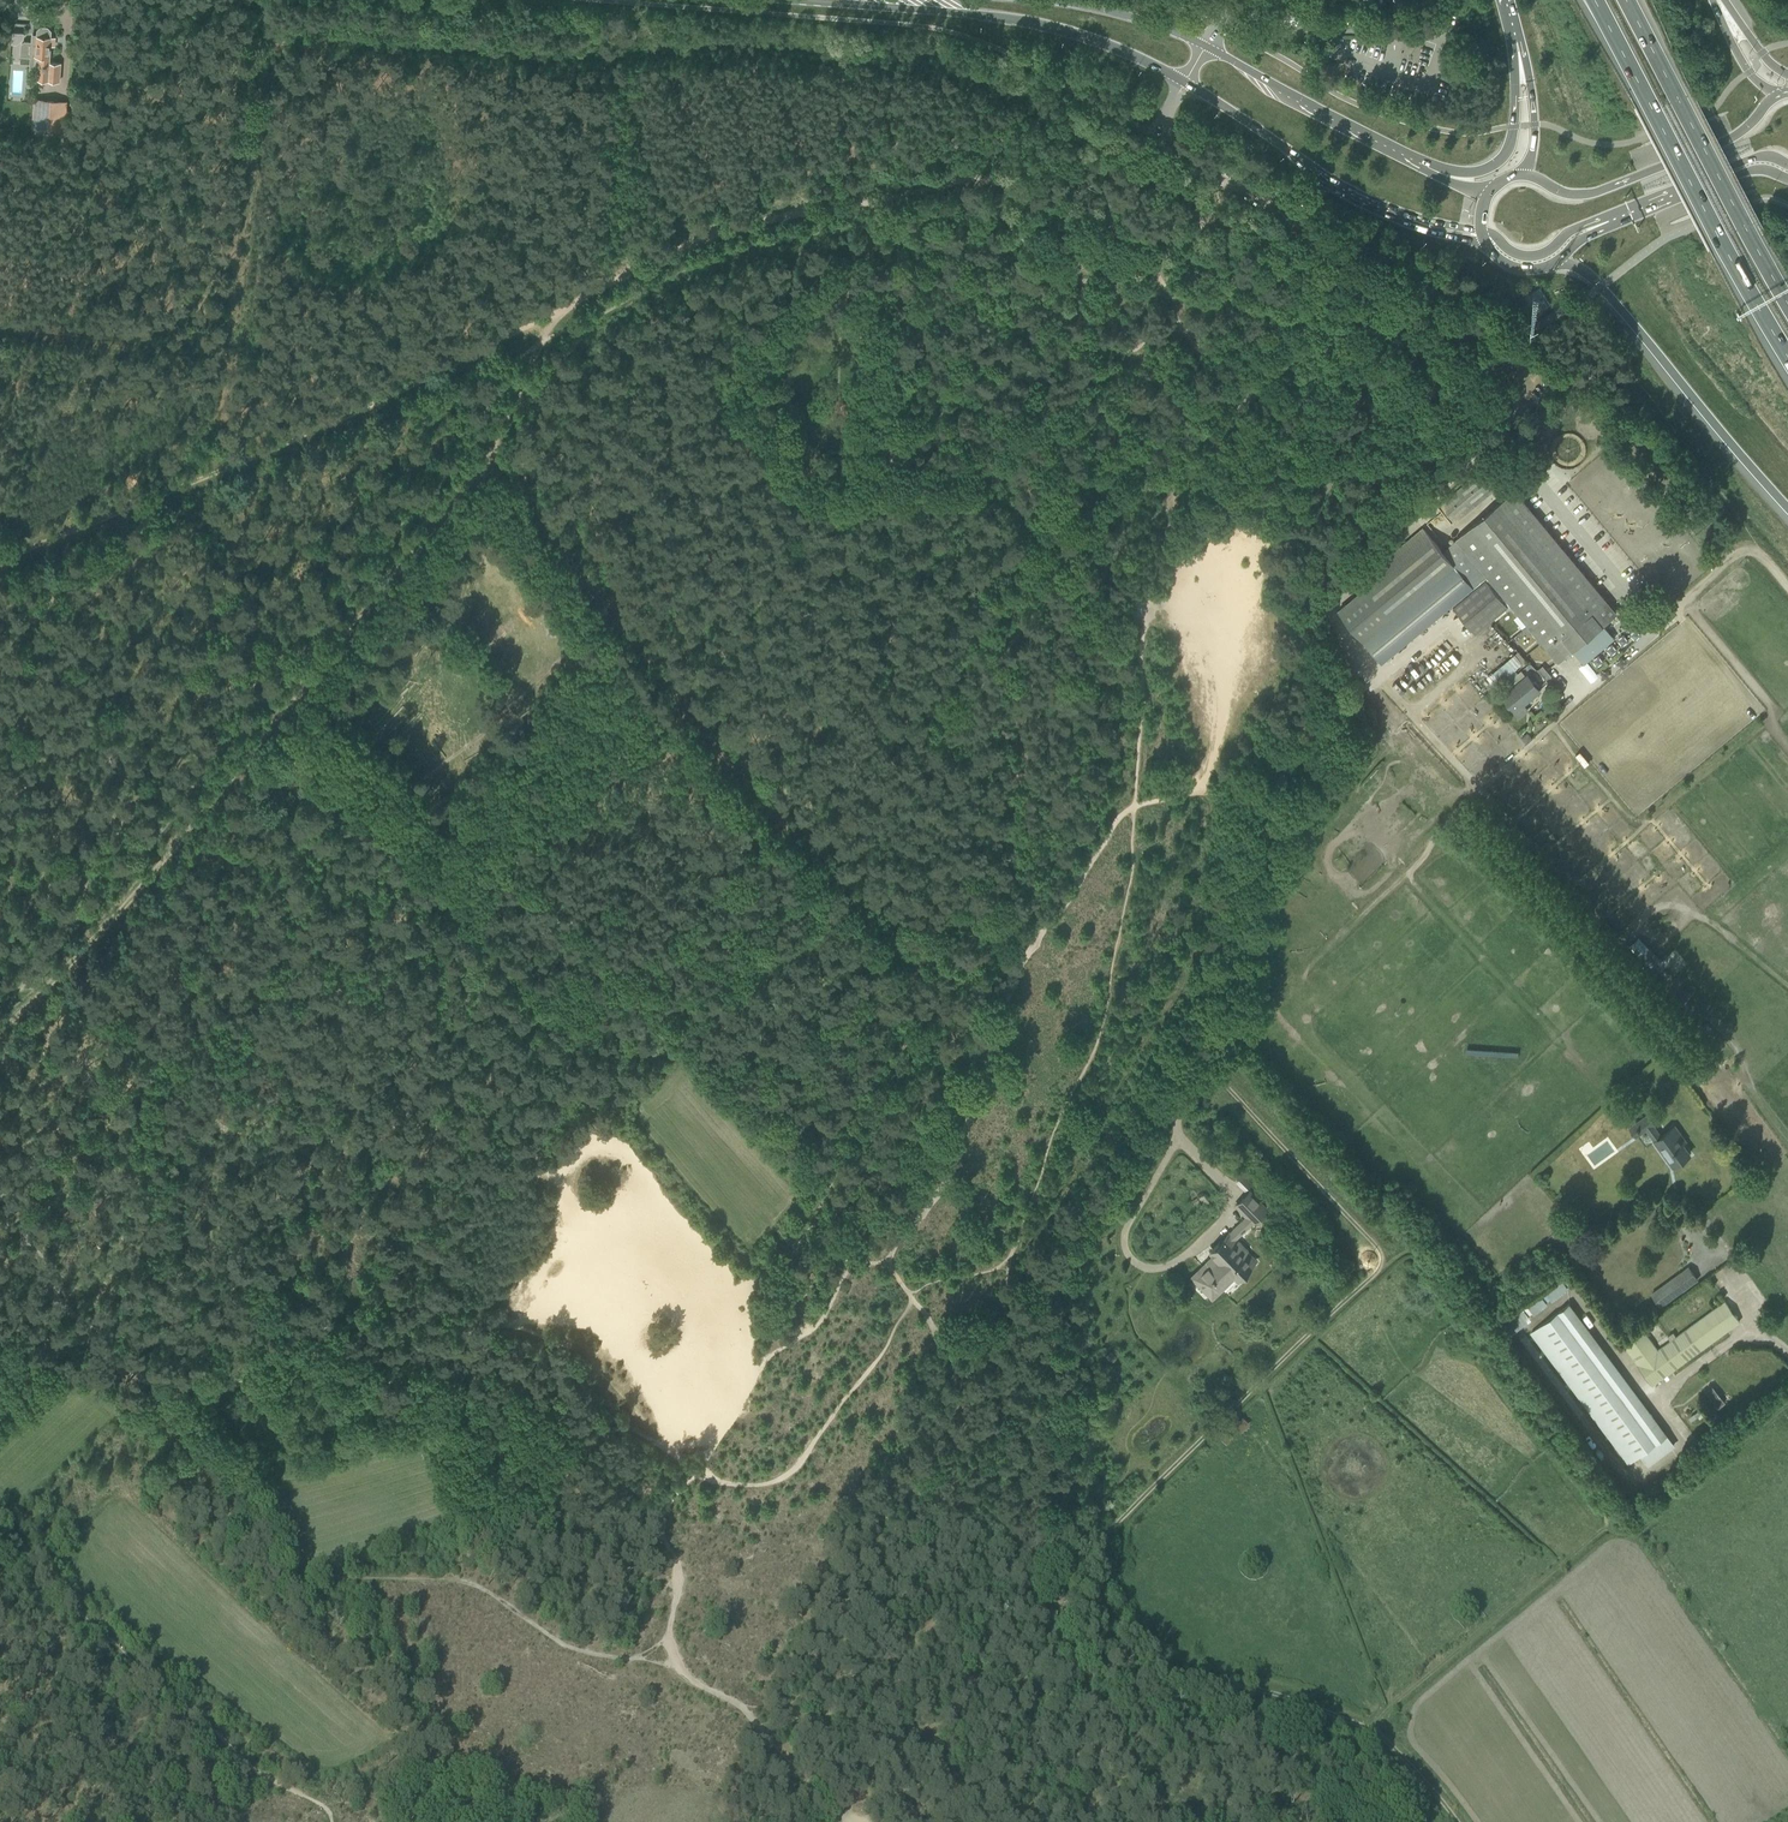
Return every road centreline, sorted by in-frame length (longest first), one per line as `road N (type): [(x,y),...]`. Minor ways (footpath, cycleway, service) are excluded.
road 1 (track): [(1157,514),(1141,608),(1133,864),(1089,1064),(1002,1268),(919,1291),(885,1351),(795,1468),(775,1482),(749,1486),(698,1474),(604,1415),(535,1348),(510,1335),(454,1336),(355,1366),(244,1383),(158,1384),(73,1326),(0,1237)]
road 2 (track): [(1516,418),(1444,410),(1382,441),(1333,483),(1305,549),(1298,697),(1277,751),(1252,780),(1134,807),(1118,819),(1027,953),(980,1054),(948,1183),(888,1262),(947,1353),(952,1414),(944,1459),(971,1499),(994,1507),(1078,1666),(1077,1749),(1094,1821)]
road 3 (track): [(83,1336),(134,1290),(167,1225),(143,1145),(153,1060),(213,1031),(270,985),(303,911),(317,849),(371,819),(584,633),(619,617),(743,611),(825,579),(871,537),(890,485)]
road 4 (track): [(1203,1079),(1228,1088),(1381,1259),(1117,1523),(1101,1555),(1105,1614),(1117,1632),(1182,1677),(1282,1697),(1380,1734),(1457,1821)]
road 5 (track): [(859,1820),(739,1705),(678,1669),(668,1638),(677,1575),(662,1524),(752,1370),(754,1301),(794,1268),(923,943)]
road 6 (track): [(0,564),(363,411),(720,230),(866,203)]
road 7 (track): [(549,318),(541,344),(505,374),(458,463),(164,831),(21,986)]
road 8 (track): [(478,429),(725,749),(923,943)]
road 9 (track): [(668,1638),(637,1657),(608,1657),(567,1647),(471,1583),(296,1573),(278,1560),(158,1384)]
road 10 (track): [(923,943),(1008,867),(1020,835),(1020,738),(985,625),(1034,531)]
road 11 (track): [(0,1526),(127,1656),(241,1756),(319,1803),(332,1821)]
road 12 (motorway): [(1593,0),(1787,356)]
road 13 (track): [(866,203),(998,184),(1132,232),(1172,232),(1219,177)]
road 14 (unclassified): [(1154,138),(1329,241),(1403,261),(1427,283),(1455,331)]
road 15 (motorway): [(1787,304),(1627,0)]
road 16 (motorway): [(1556,263),(1600,286),(1787,507)]
road 17 (primary): [(863,0),(1036,23),(1121,50),(1185,83)]
road 18 (track): [(1319,269),(1276,359),(1157,514)]
road 19 (primary): [(1778,94),(1733,138),(1590,194),(1522,175)]
road 20 (primary): [(1443,169),(1206,47)]
road 21 (primary): [(1185,83),(1348,188),(1410,215)]
road 22 (motorway): [(1521,40),(1503,158),(1470,172),(1443,169)]
road 23 (track): [(890,485),(886,445),(899,380),(882,313)]
road 24 (primary): [(1206,47),(1142,20),(1046,0)]
road 25 (track): [(1034,531),(1017,507),(985,496),(890,485)]
road 26 (primary): [(1481,230),(1514,254),(1533,255),(1583,225),(1607,221)]
road 27 (motorway): [(1521,40),(1534,124),(1522,175)]
road 28 (track): [(1157,514),(1100,544),(1034,531)]

